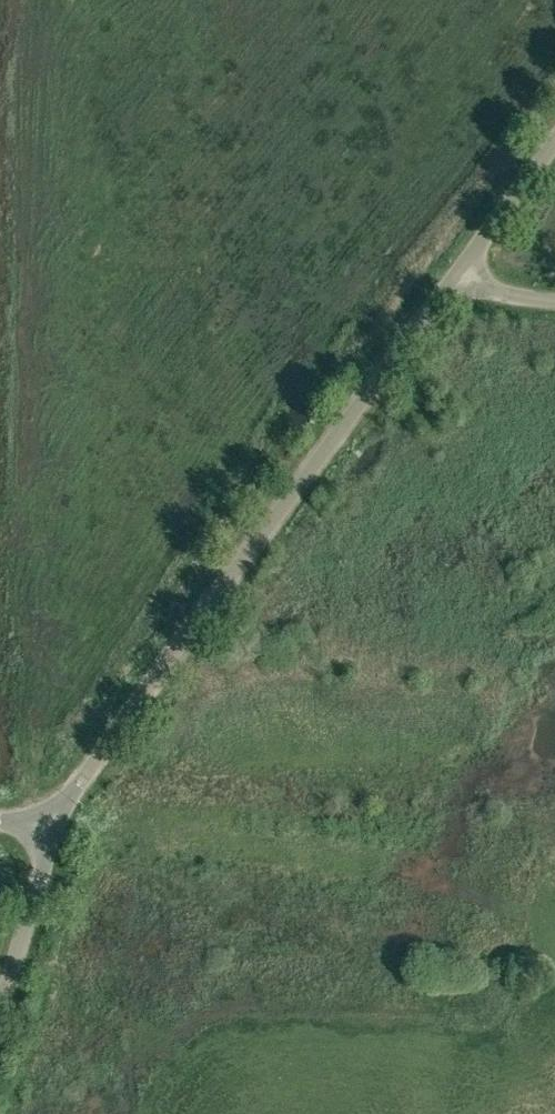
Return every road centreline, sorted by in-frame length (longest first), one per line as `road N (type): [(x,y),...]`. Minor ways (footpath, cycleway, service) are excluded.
road 1 (unclassified): [(56,824),(183,640),(458,276)]
road 2 (unclassified): [(0,1005),(56,824)]
road 3 (unclassified): [(458,276),(554,144)]

